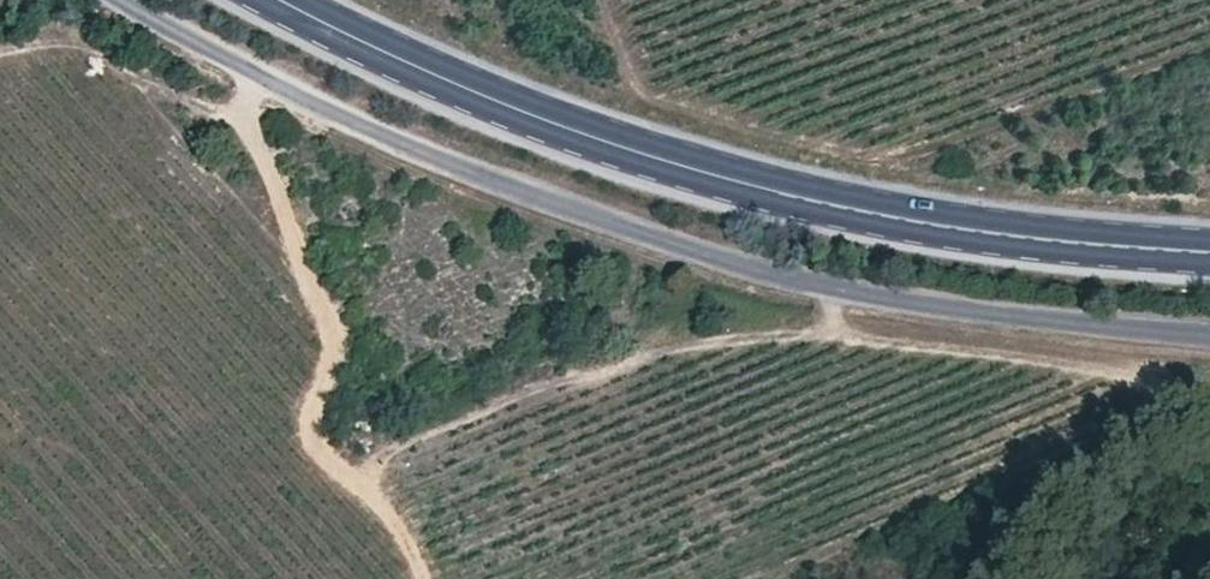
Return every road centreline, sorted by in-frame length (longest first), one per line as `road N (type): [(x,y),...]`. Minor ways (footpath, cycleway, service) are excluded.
road 1 (trunk): [(0,36),(461,300),(1209,397)]
road 2 (unclassified): [(140,0),(249,64),(635,227),(847,291),(1209,325)]
road 3 (primary): [(279,0),(534,115),(732,178),(938,223),(1209,251)]
road 4 (trunk): [(1209,162),(1088,160),(577,0)]

